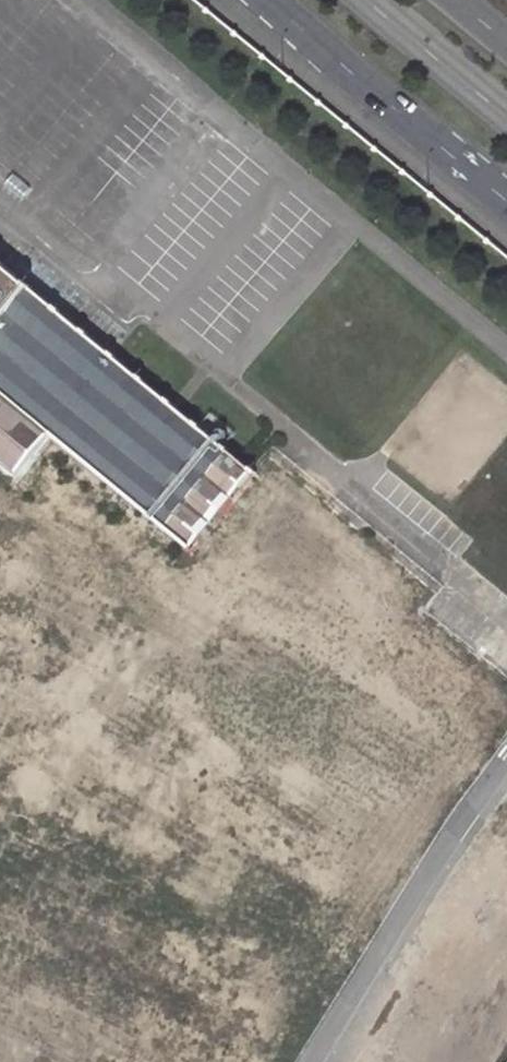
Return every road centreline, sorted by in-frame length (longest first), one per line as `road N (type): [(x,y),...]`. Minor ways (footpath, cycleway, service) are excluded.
road 1 (primary): [(271,0),(506,200)]

